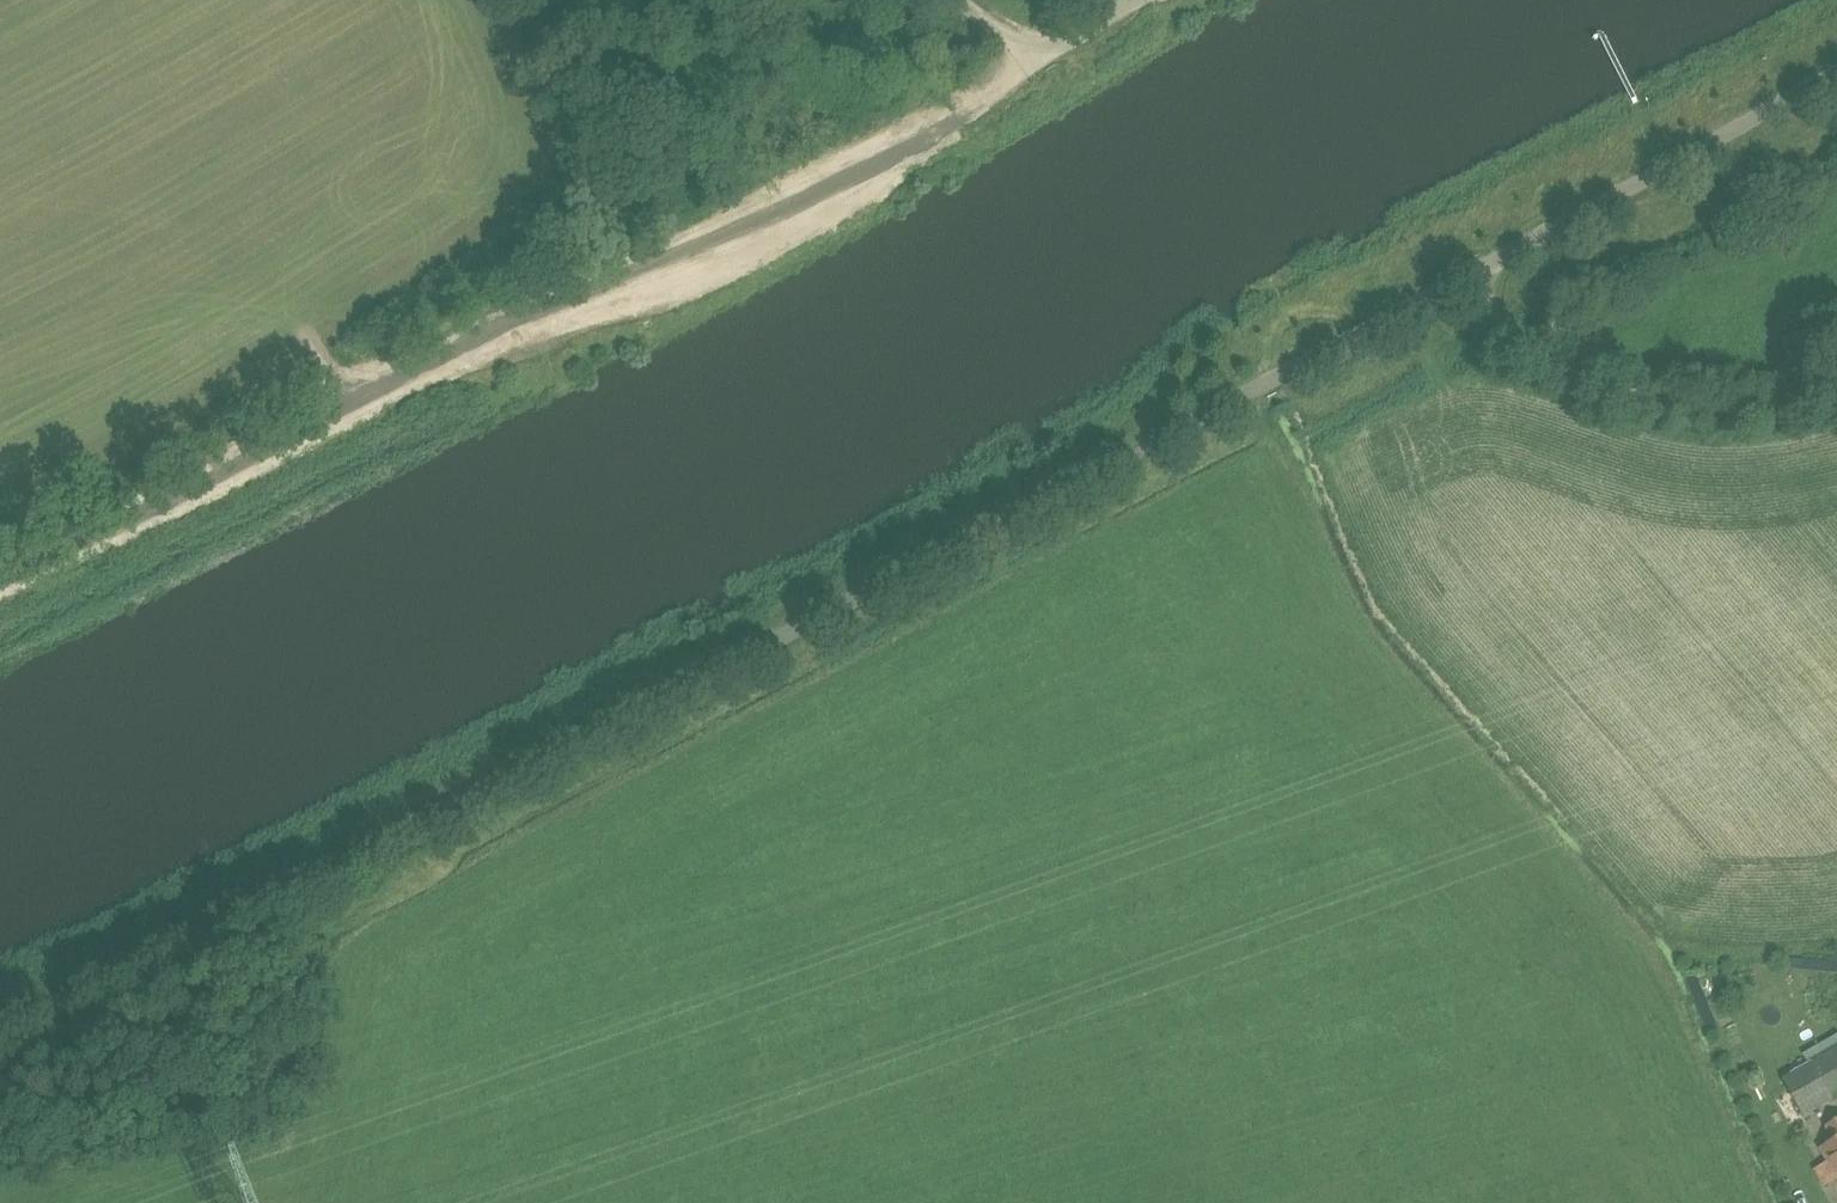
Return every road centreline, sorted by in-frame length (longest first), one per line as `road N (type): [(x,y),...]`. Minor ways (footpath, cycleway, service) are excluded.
road 1 (unclassified): [(1836,81),(515,775),(0,1023)]
road 2 (track): [(973,118),(945,143),(837,200),(512,327),(0,583)]

